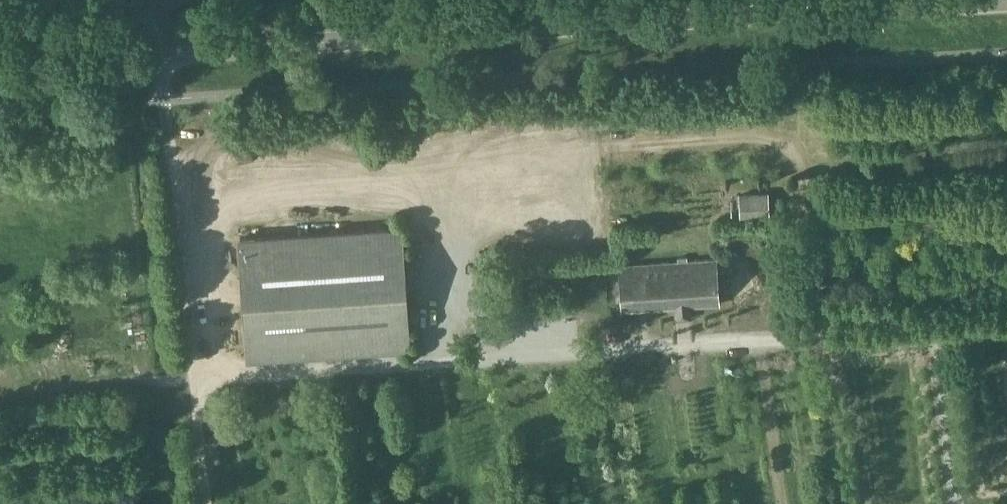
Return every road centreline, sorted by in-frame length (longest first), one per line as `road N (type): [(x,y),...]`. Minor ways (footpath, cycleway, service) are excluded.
road 1 (secondary): [(160,55),(1006,5)]
road 2 (track): [(1006,326),(549,347),(196,375)]
road 3 (unclassified): [(210,503),(160,55)]
road 4 (secondary): [(0,64),(160,55)]

